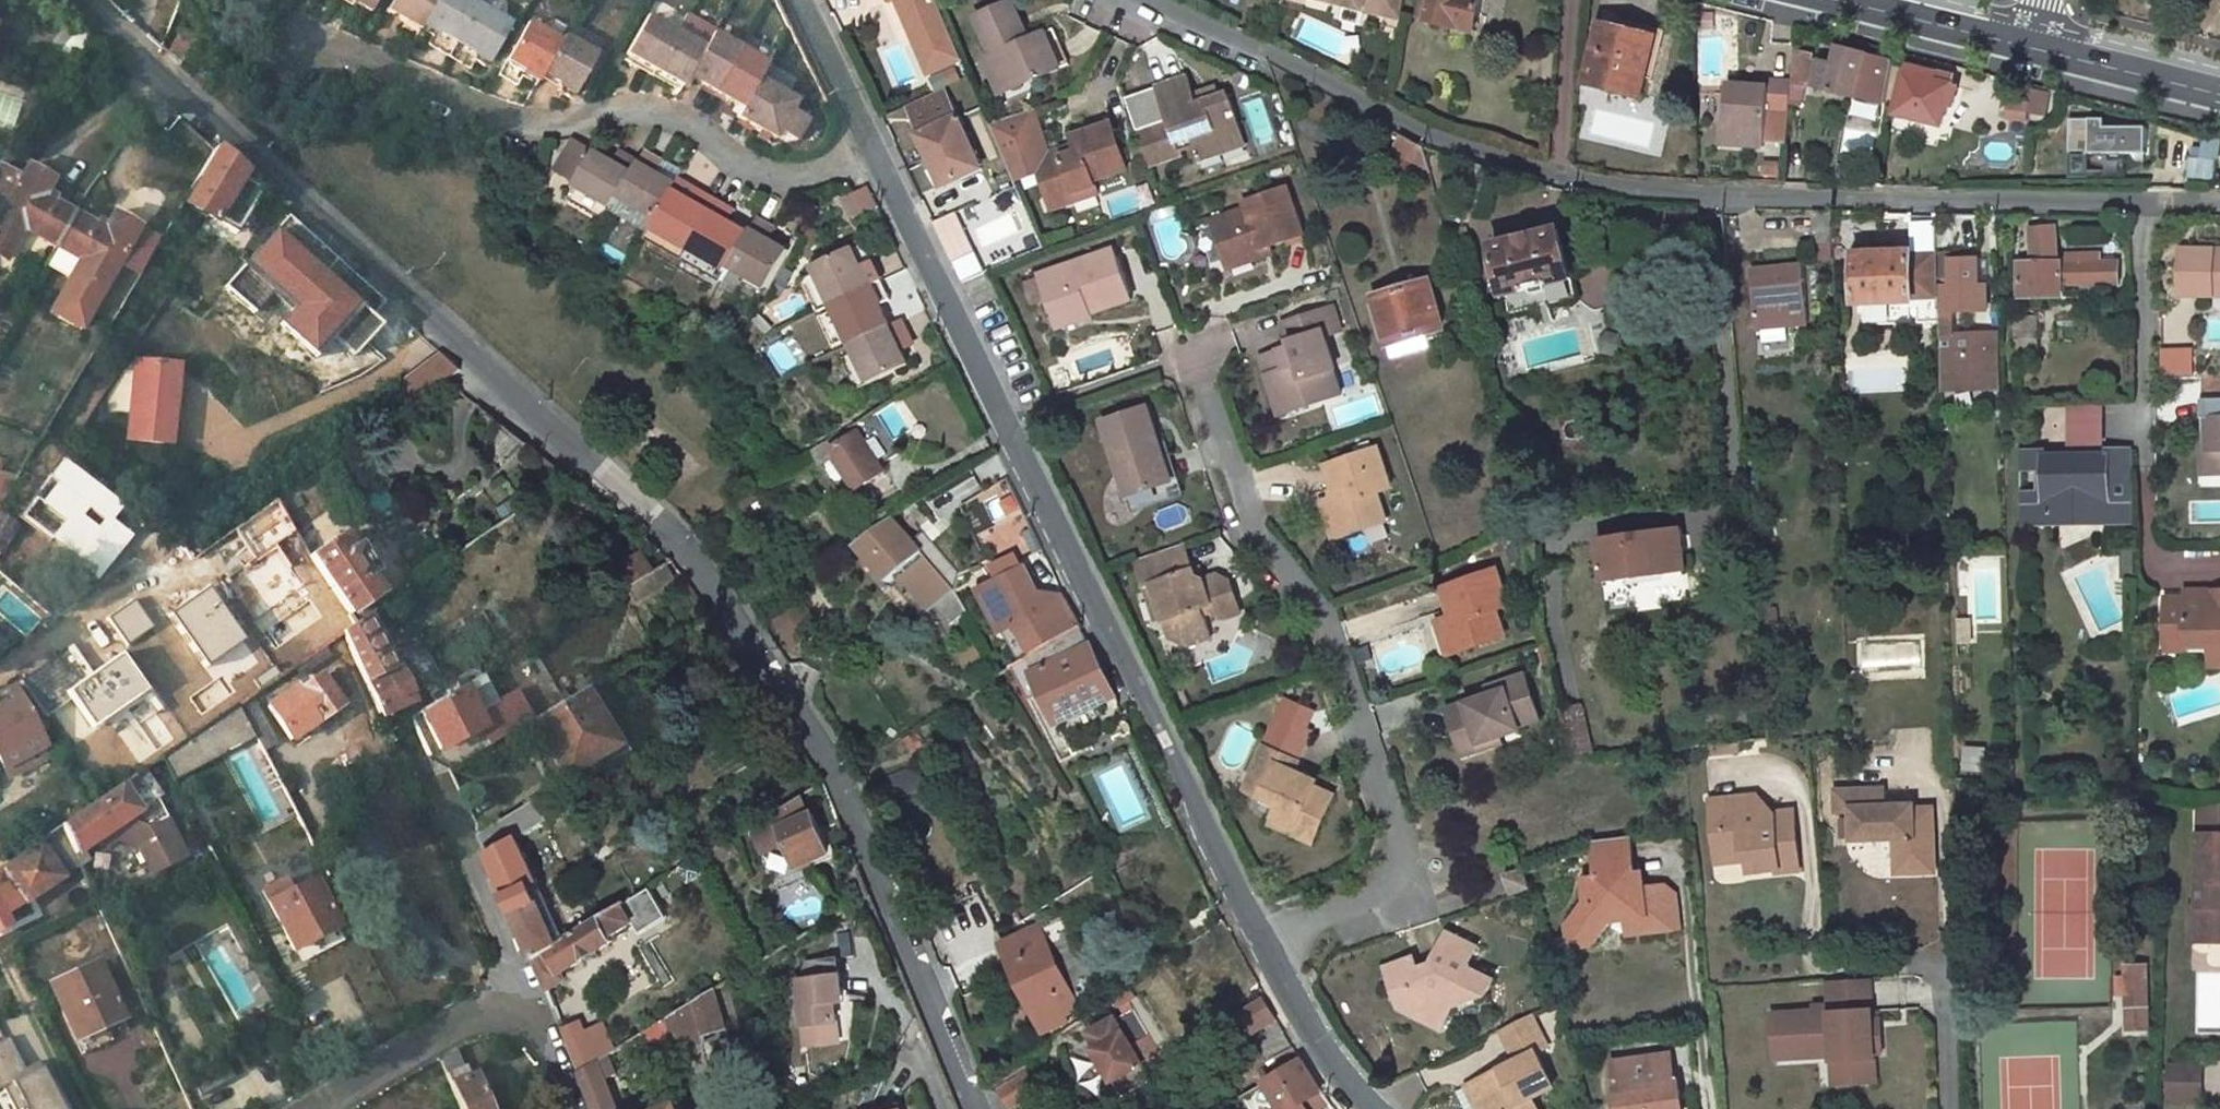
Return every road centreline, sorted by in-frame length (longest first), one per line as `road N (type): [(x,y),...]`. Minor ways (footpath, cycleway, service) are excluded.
road 1 (residential): [(86,0),(683,545),(834,766),(977,1108)]
road 2 (residential): [(803,0),(1253,931),(1327,1062),(1372,1108)]
road 3 (residential): [(1144,0),(1440,138),(1626,189),(2219,201)]
road 4 (residential): [(315,1108),(524,985),(572,1108)]
road 5 (track): [(1814,889),(1818,965),(1945,966)]
road 6 (tertiary): [(1834,0),(2027,47)]
road 7 (tertiary): [(2027,47),(2219,93)]
road 8 (track): [(1942,784),(1945,966)]
road 9 (track): [(1691,957),(1707,1108)]

